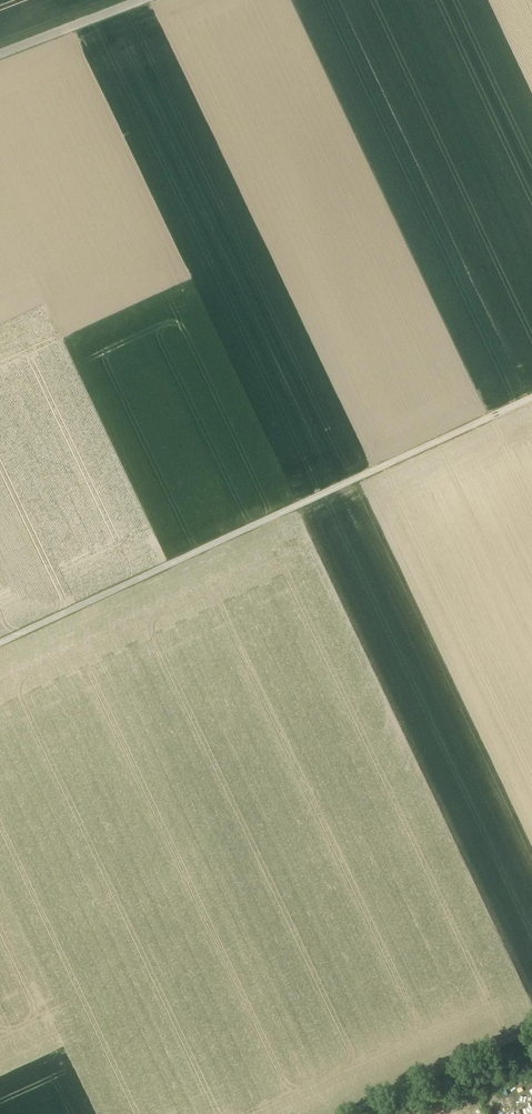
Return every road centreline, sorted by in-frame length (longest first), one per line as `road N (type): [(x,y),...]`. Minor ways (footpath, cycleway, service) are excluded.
road 1 (track): [(531,406),(0,650)]
road 2 (track): [(364,1113),(531,1036)]
road 3 (track): [(0,54),(140,0)]

